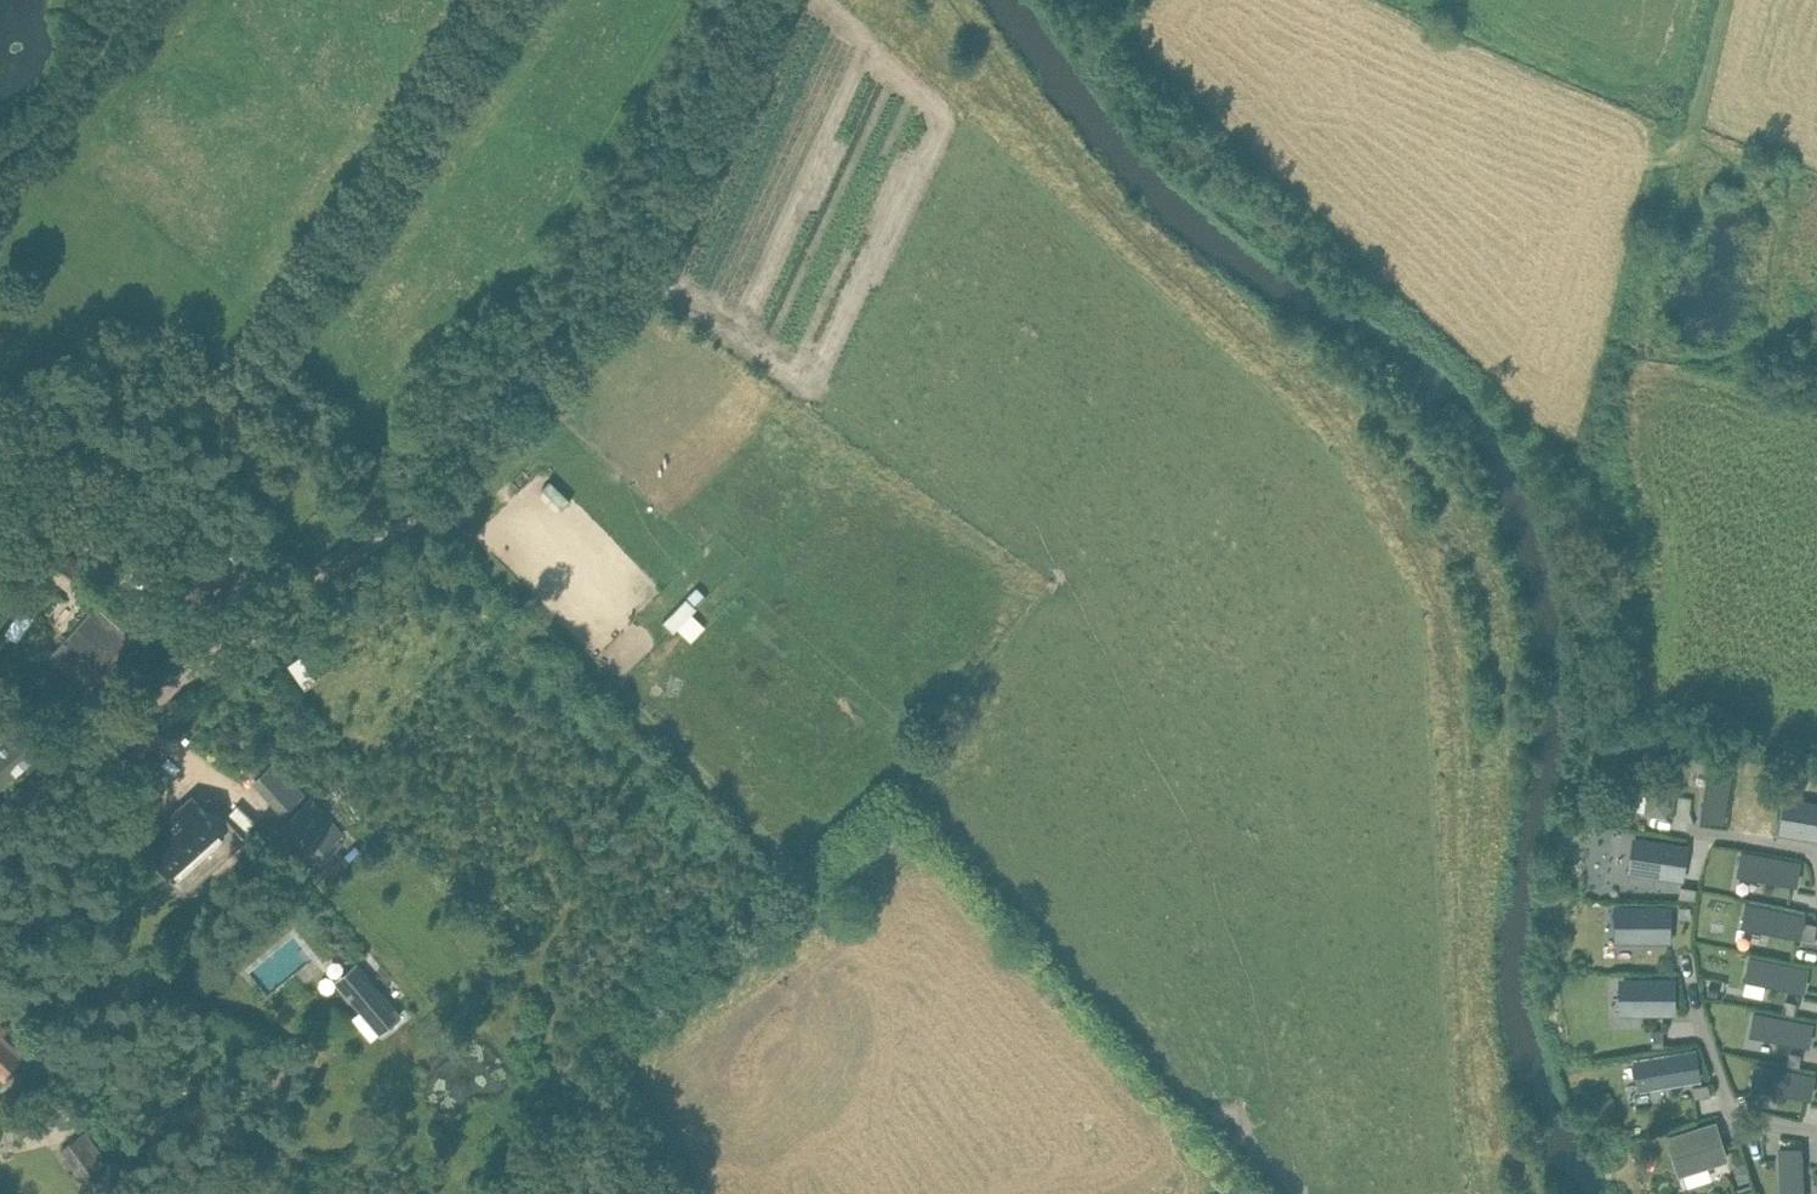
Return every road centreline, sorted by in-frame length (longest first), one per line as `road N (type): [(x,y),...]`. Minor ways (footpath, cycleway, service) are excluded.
road 1 (track): [(273,617),(435,507),(639,296),(679,230),(777,0)]
road 2 (track): [(435,507),(786,850)]
road 3 (unclassified): [(0,822),(273,617)]

